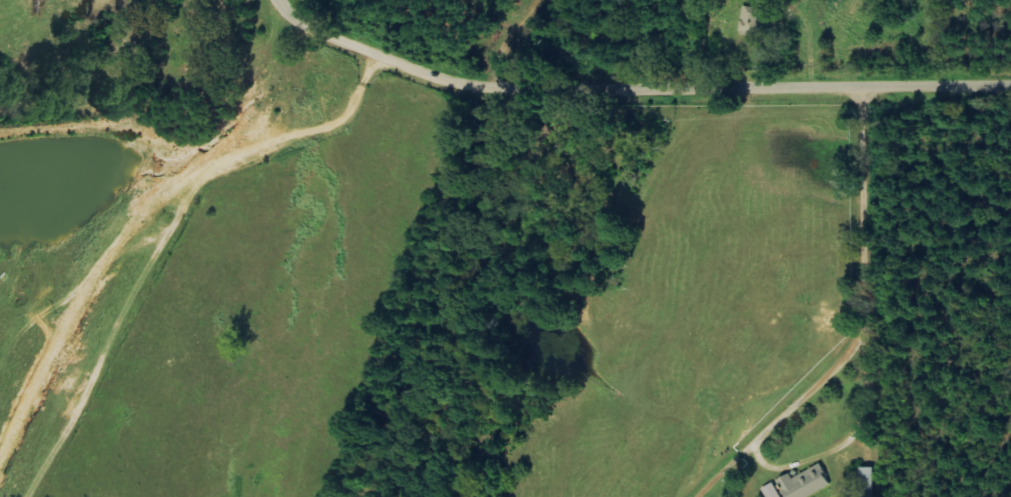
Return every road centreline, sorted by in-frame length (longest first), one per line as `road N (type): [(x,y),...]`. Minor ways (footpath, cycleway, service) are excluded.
road 1 (residential): [(1010,86),(498,90),(378,56)]
road 2 (track): [(0,399),(25,354),(231,132),(287,12)]

